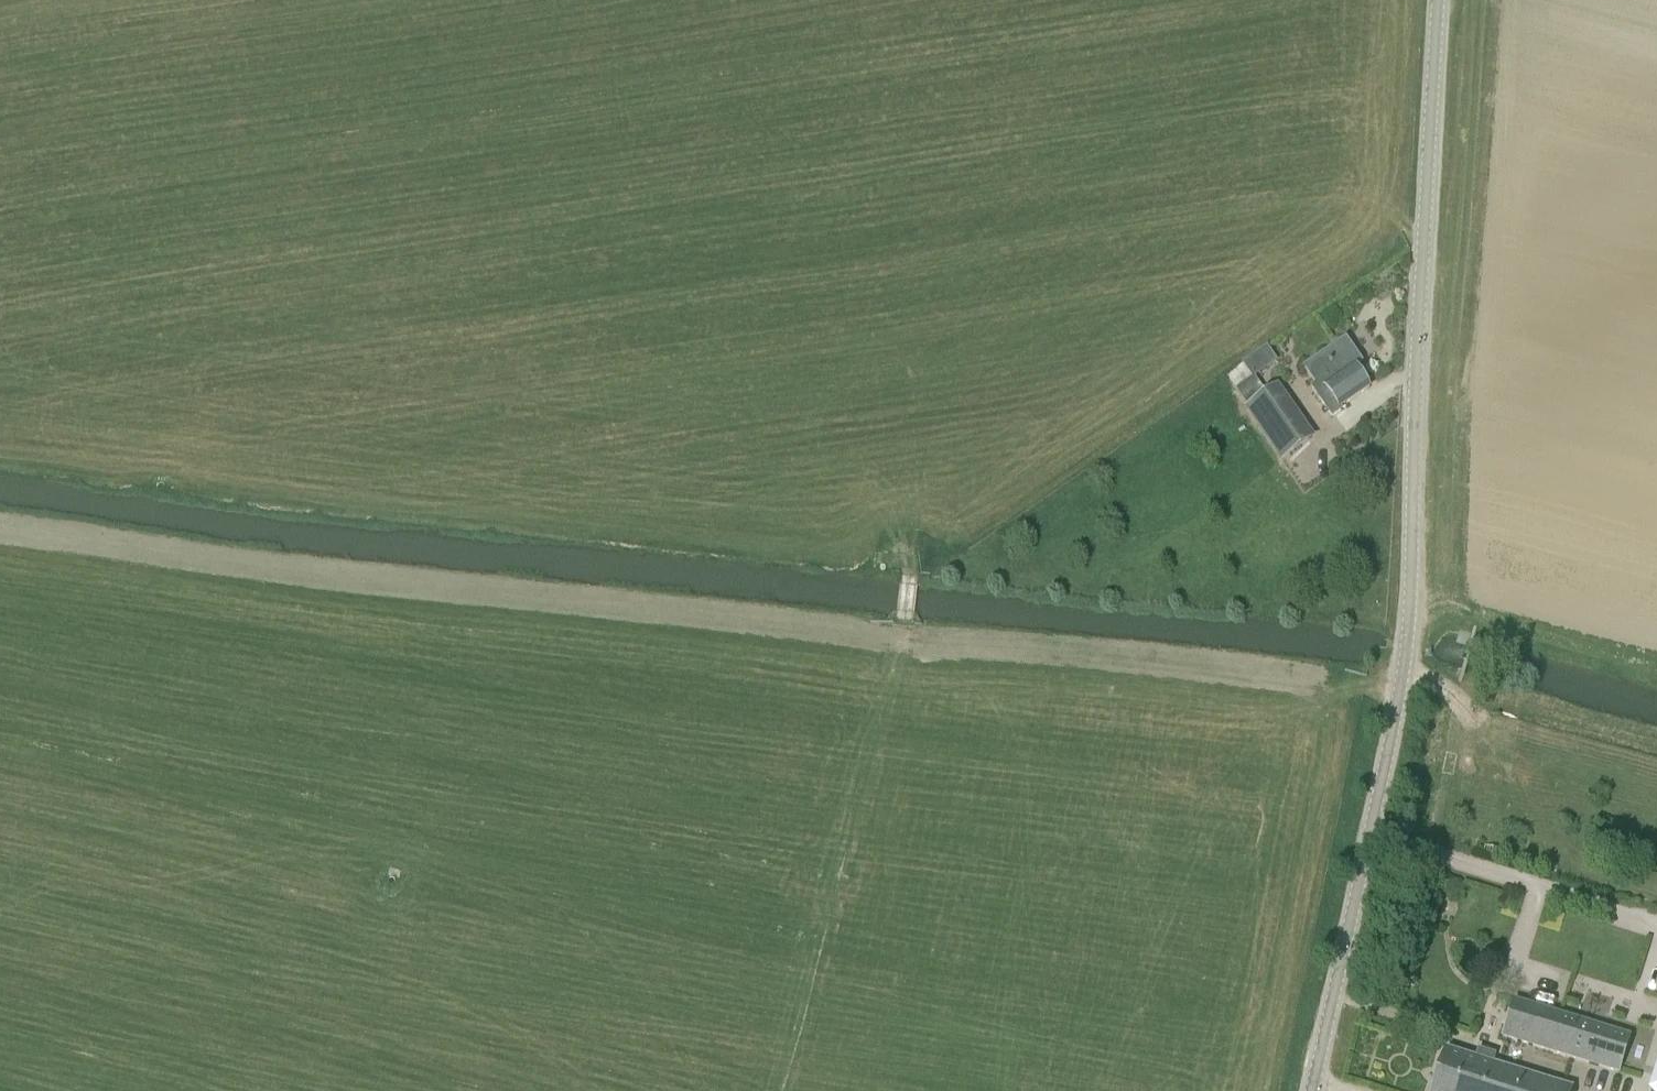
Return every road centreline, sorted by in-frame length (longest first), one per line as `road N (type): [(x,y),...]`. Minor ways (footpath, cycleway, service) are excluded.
road 1 (tertiary): [(1309,1090),(1407,654),(1437,0)]

